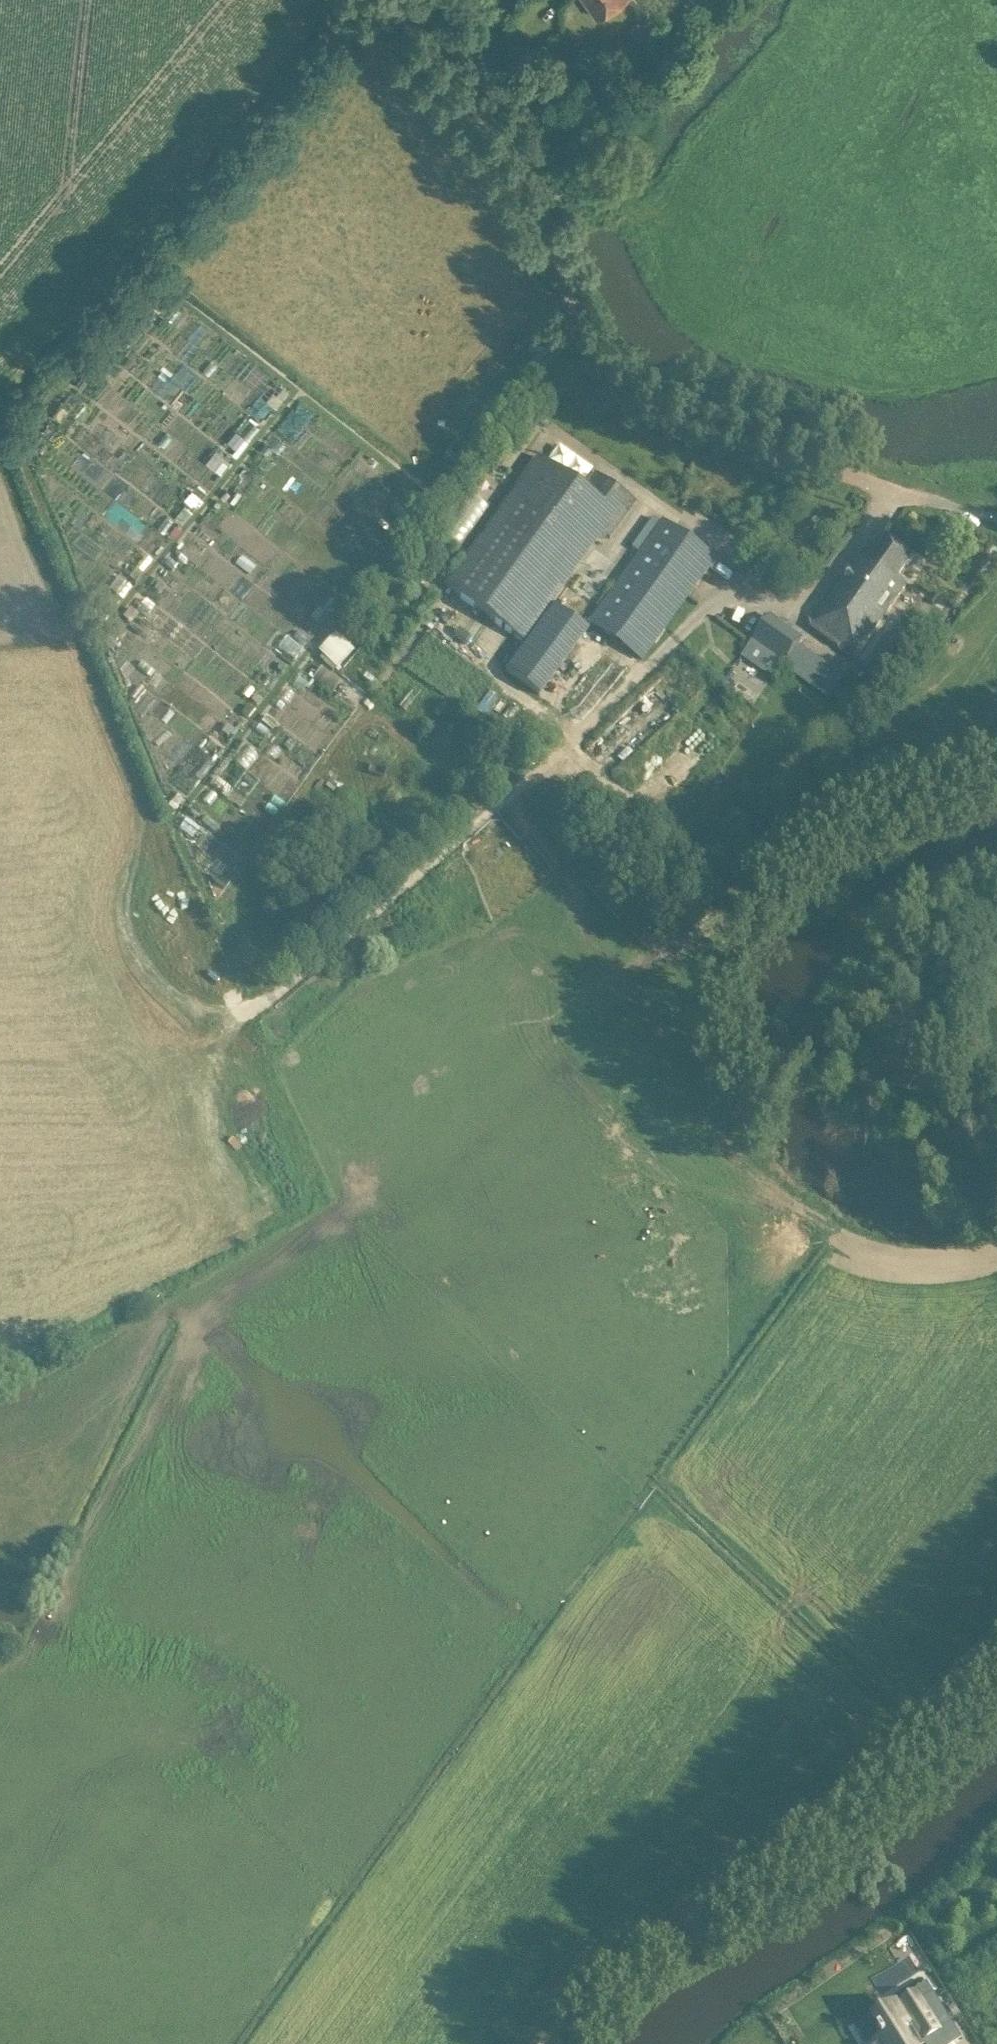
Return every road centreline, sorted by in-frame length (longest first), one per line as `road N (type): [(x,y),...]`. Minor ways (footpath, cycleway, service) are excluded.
road 1 (unclassified): [(382,0),(529,191),(605,394),(996,517)]

